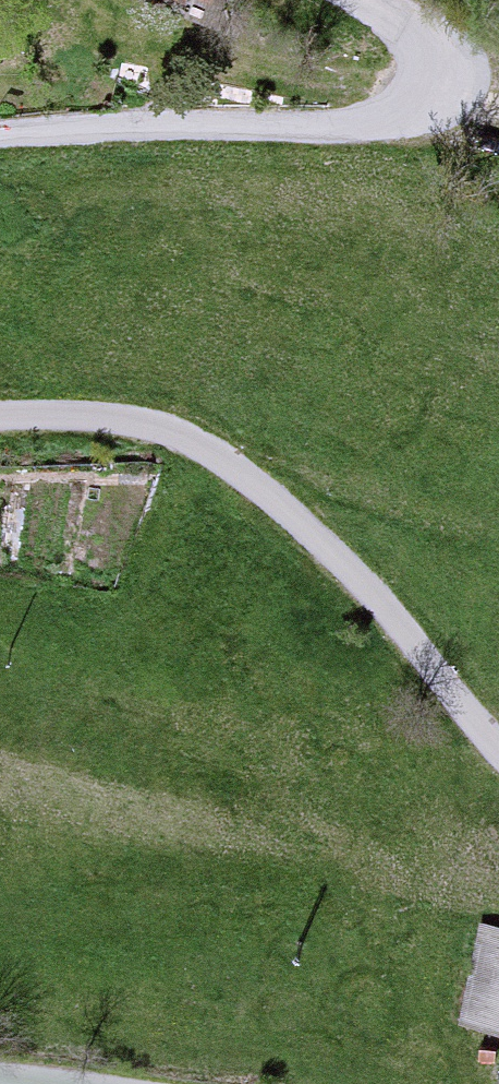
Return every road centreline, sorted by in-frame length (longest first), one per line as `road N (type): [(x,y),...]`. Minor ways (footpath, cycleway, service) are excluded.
road 1 (unclassified): [(0,420),(117,418),(185,437),(289,512),(498,751)]
road 2 (unclassified): [(367,0),(420,42),(418,91),(387,114),(330,123),(0,123)]
road 3 (unclassified): [(123,1083),(0,1064)]

